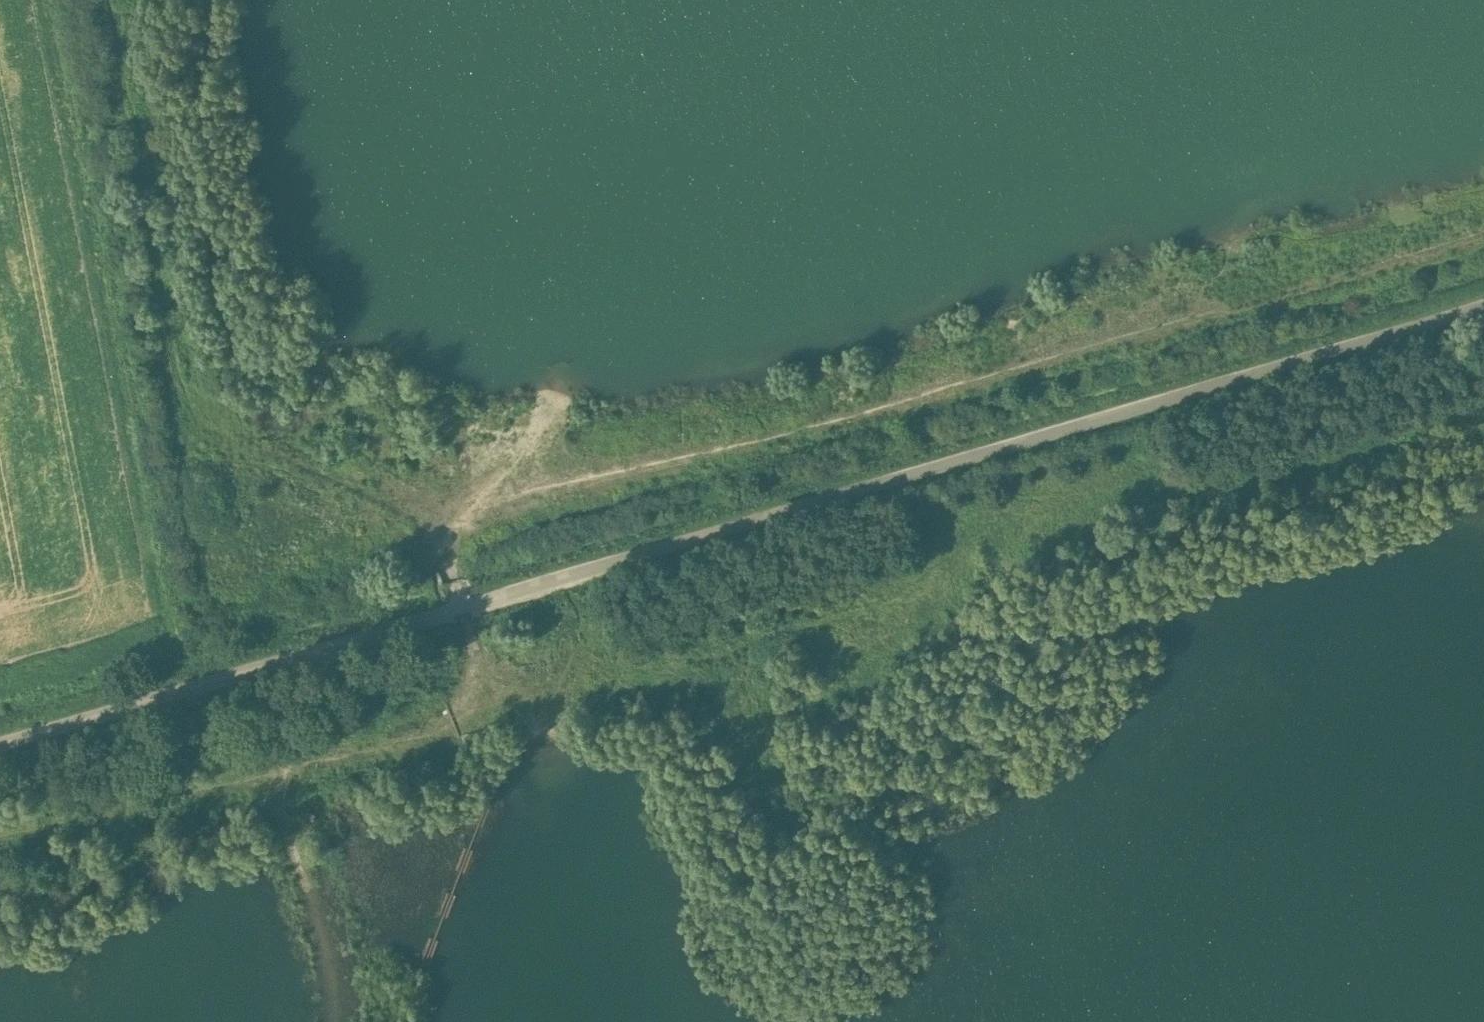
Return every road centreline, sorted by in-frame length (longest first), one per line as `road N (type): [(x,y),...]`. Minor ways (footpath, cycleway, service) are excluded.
road 1 (unclassified): [(1483,298),(0,739)]

